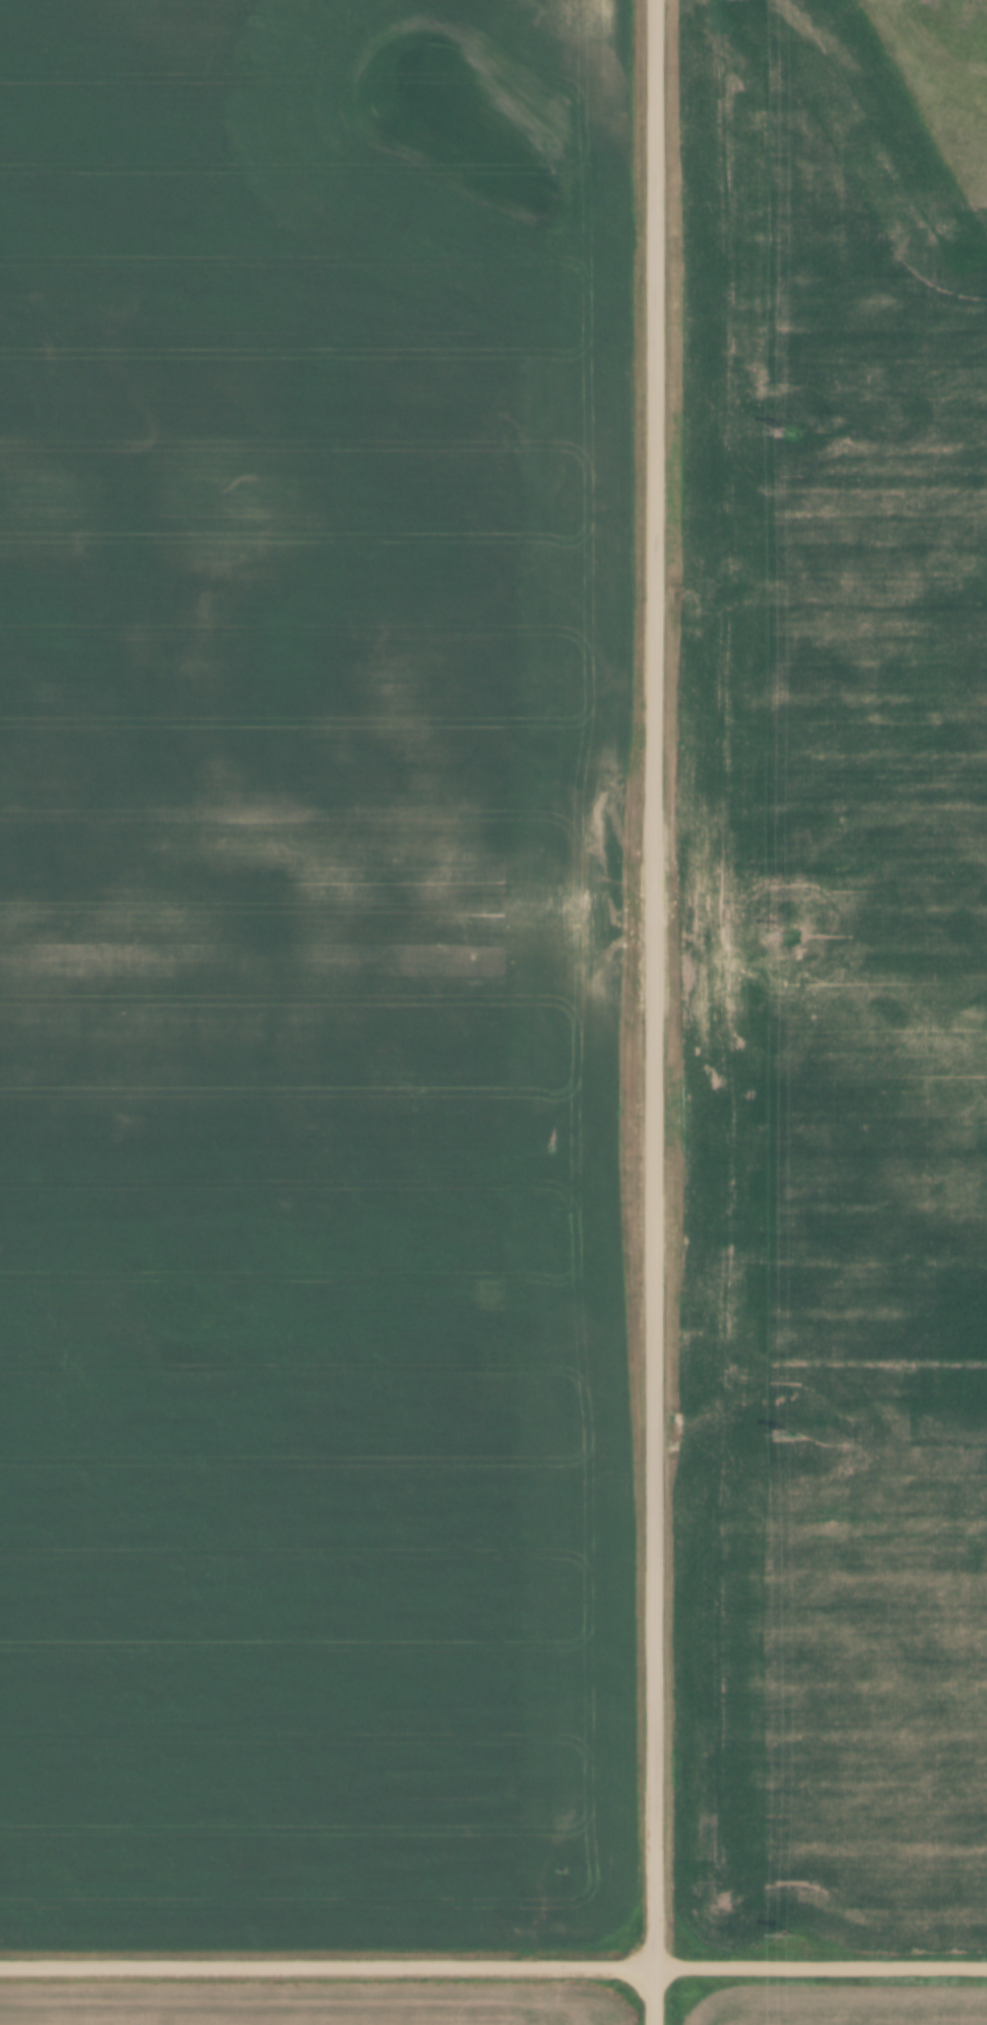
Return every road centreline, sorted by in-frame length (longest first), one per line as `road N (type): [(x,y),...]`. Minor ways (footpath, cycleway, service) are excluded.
road 1 (residential): [(654,2024),(654,0)]
road 2 (residential): [(986,1968),(0,1966)]

